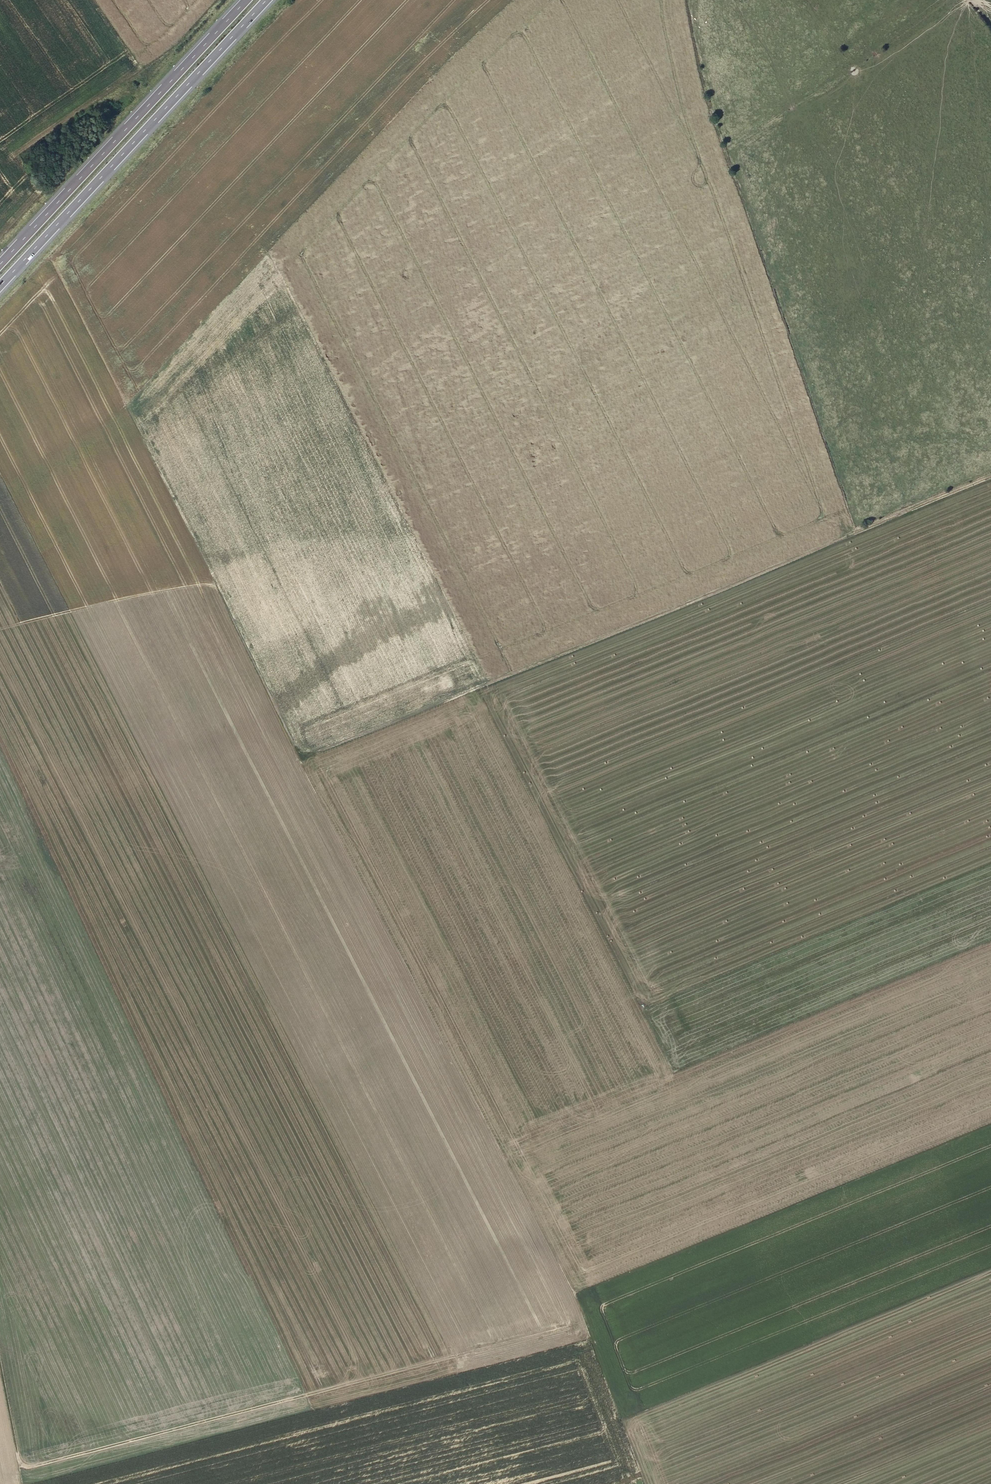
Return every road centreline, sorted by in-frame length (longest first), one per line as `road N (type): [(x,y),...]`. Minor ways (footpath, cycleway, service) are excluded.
road 1 (track): [(990,474),(312,754),(297,752),(202,571),(0,627)]
road 2 (motorway): [(0,286),(267,0)]
road 3 (motorway): [(247,0),(0,264)]

